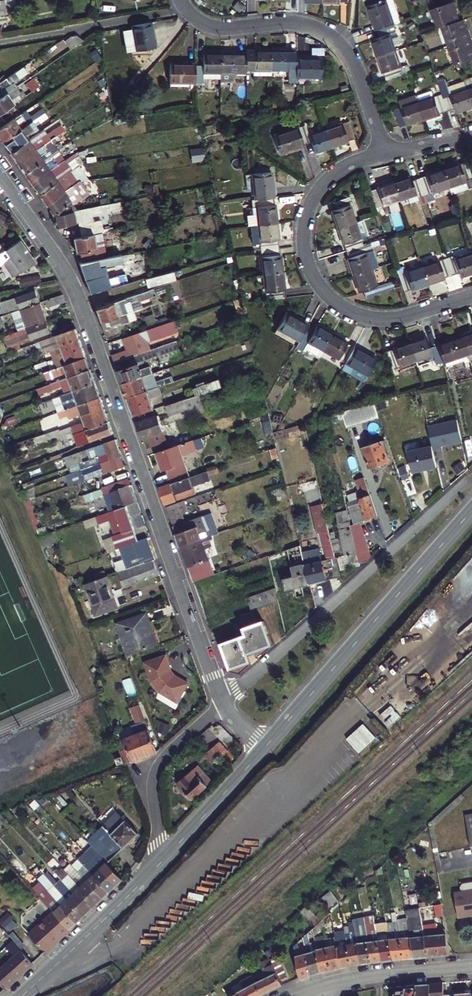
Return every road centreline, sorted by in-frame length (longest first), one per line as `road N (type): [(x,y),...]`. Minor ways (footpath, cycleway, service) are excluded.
road 1 (residential): [(223,702),(76,293),(0,180)]
road 2 (residential): [(471,296),(371,319),(340,307),(316,283),(305,254),(309,207),(335,174),(384,154)]
road 3 (residential): [(223,702),(461,486)]
road 4 (tertiary): [(264,748),(471,511)]
road 5 (residential): [(180,0),(194,18),(218,27),(289,23),(329,36),(358,73),(384,154)]
road 6 (tertiary): [(23,995),(161,863)]
road 7 (residential): [(161,863),(159,768),(223,702)]
road 8 (residential): [(296,995),(379,977),(471,968)]
road 9 (tertiary): [(161,863),(264,748)]

